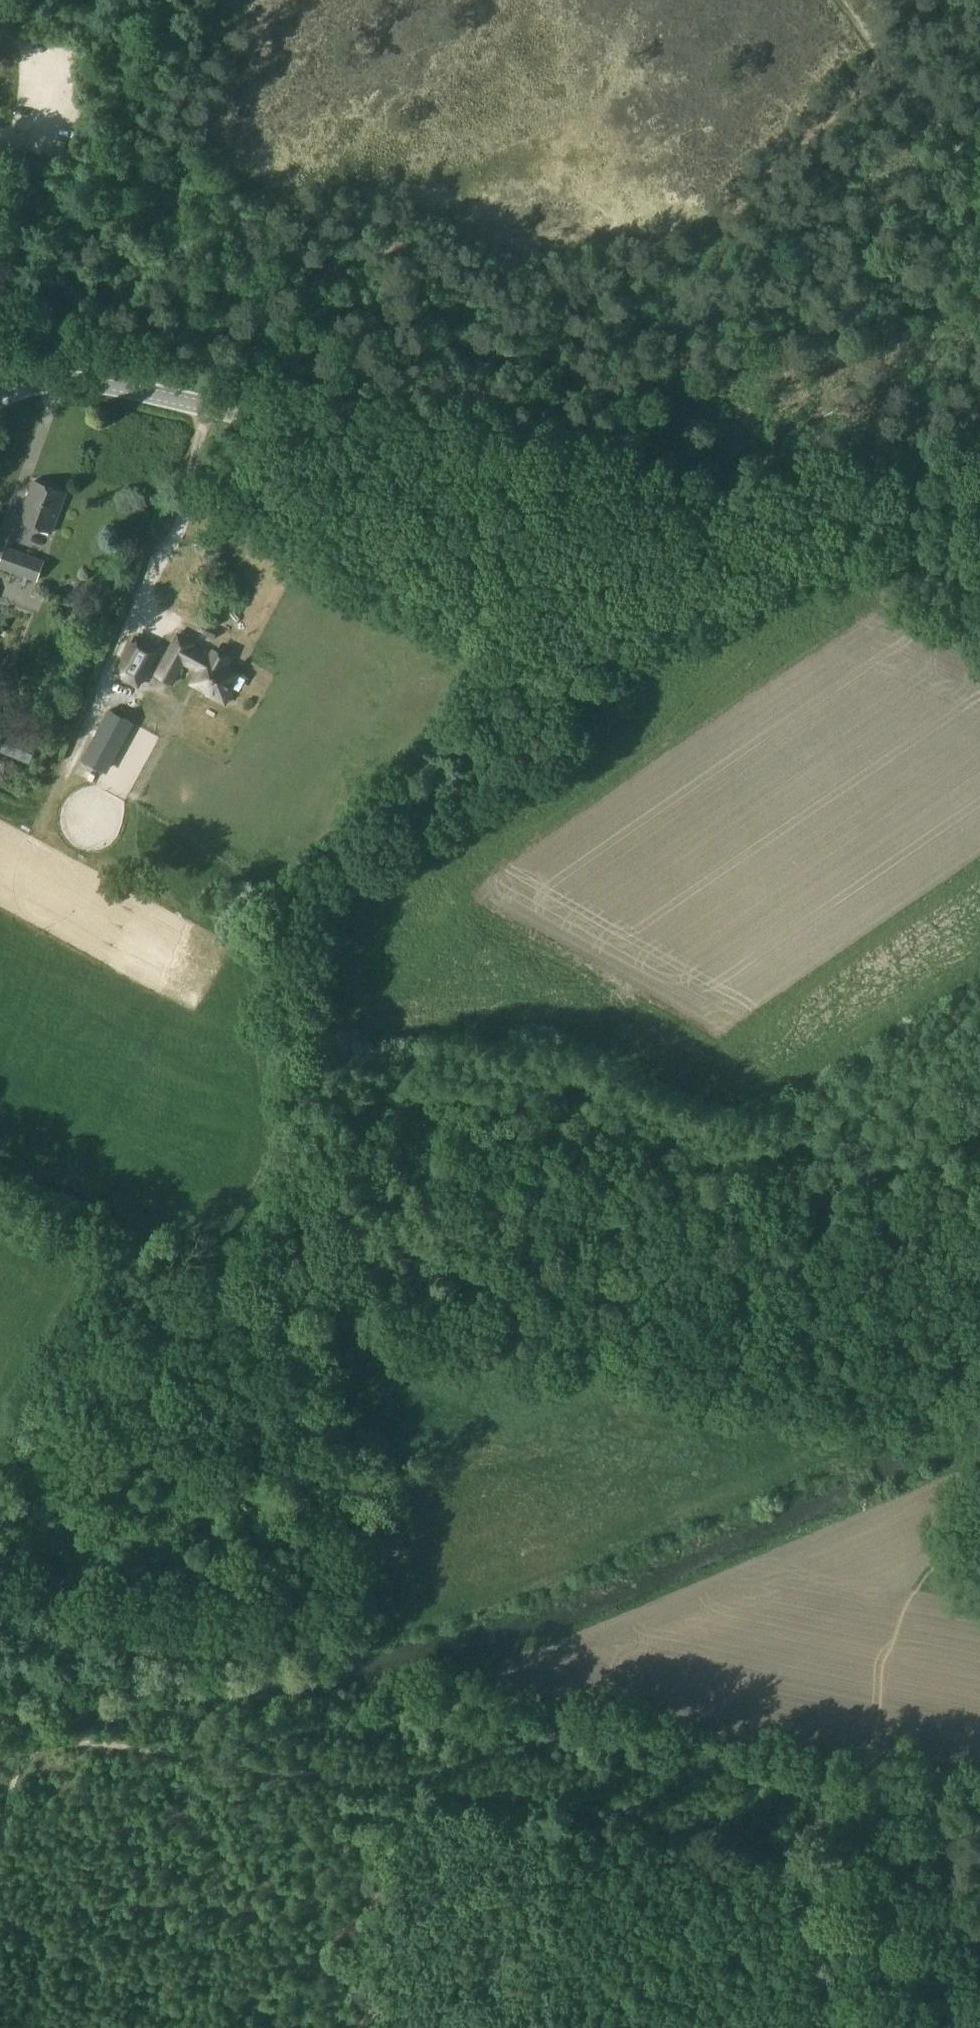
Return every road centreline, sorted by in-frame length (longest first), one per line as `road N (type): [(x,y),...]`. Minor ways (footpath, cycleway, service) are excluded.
road 1 (unclassified): [(979,508),(623,500),(95,381),(36,383),(0,397)]
road 2 (track): [(837,1841),(831,2027)]
road 3 (track): [(0,1828),(12,1771),(43,1748),(0,1738)]

